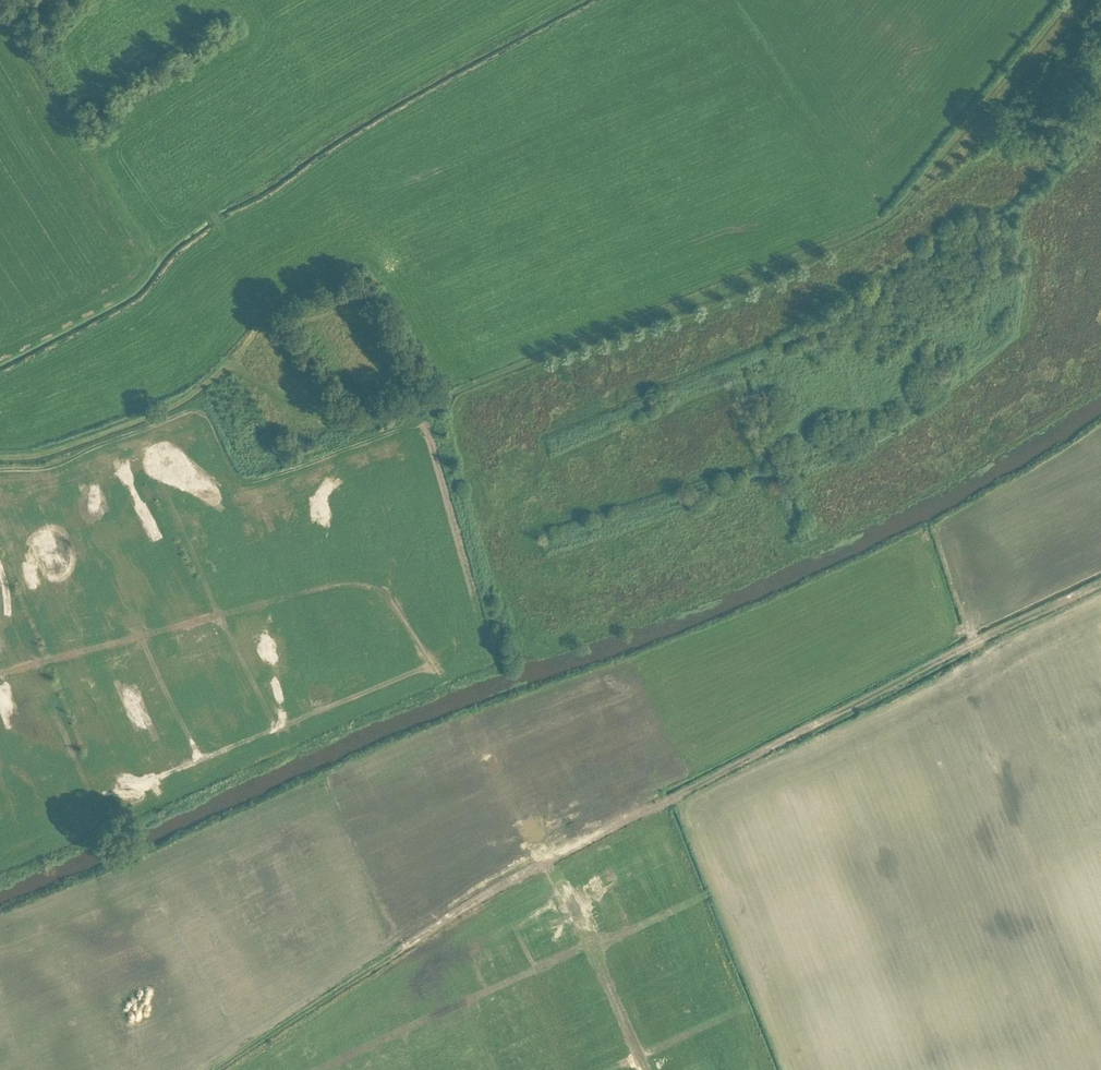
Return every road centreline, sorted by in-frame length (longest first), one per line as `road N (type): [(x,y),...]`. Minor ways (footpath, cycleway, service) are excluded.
road 1 (track): [(0,463),(47,461),(144,423),(224,373),(322,432),(449,394),(779,264),(897,208),(1062,0)]
road 2 (track): [(1100,584),(677,801),(389,959),(210,1069)]

